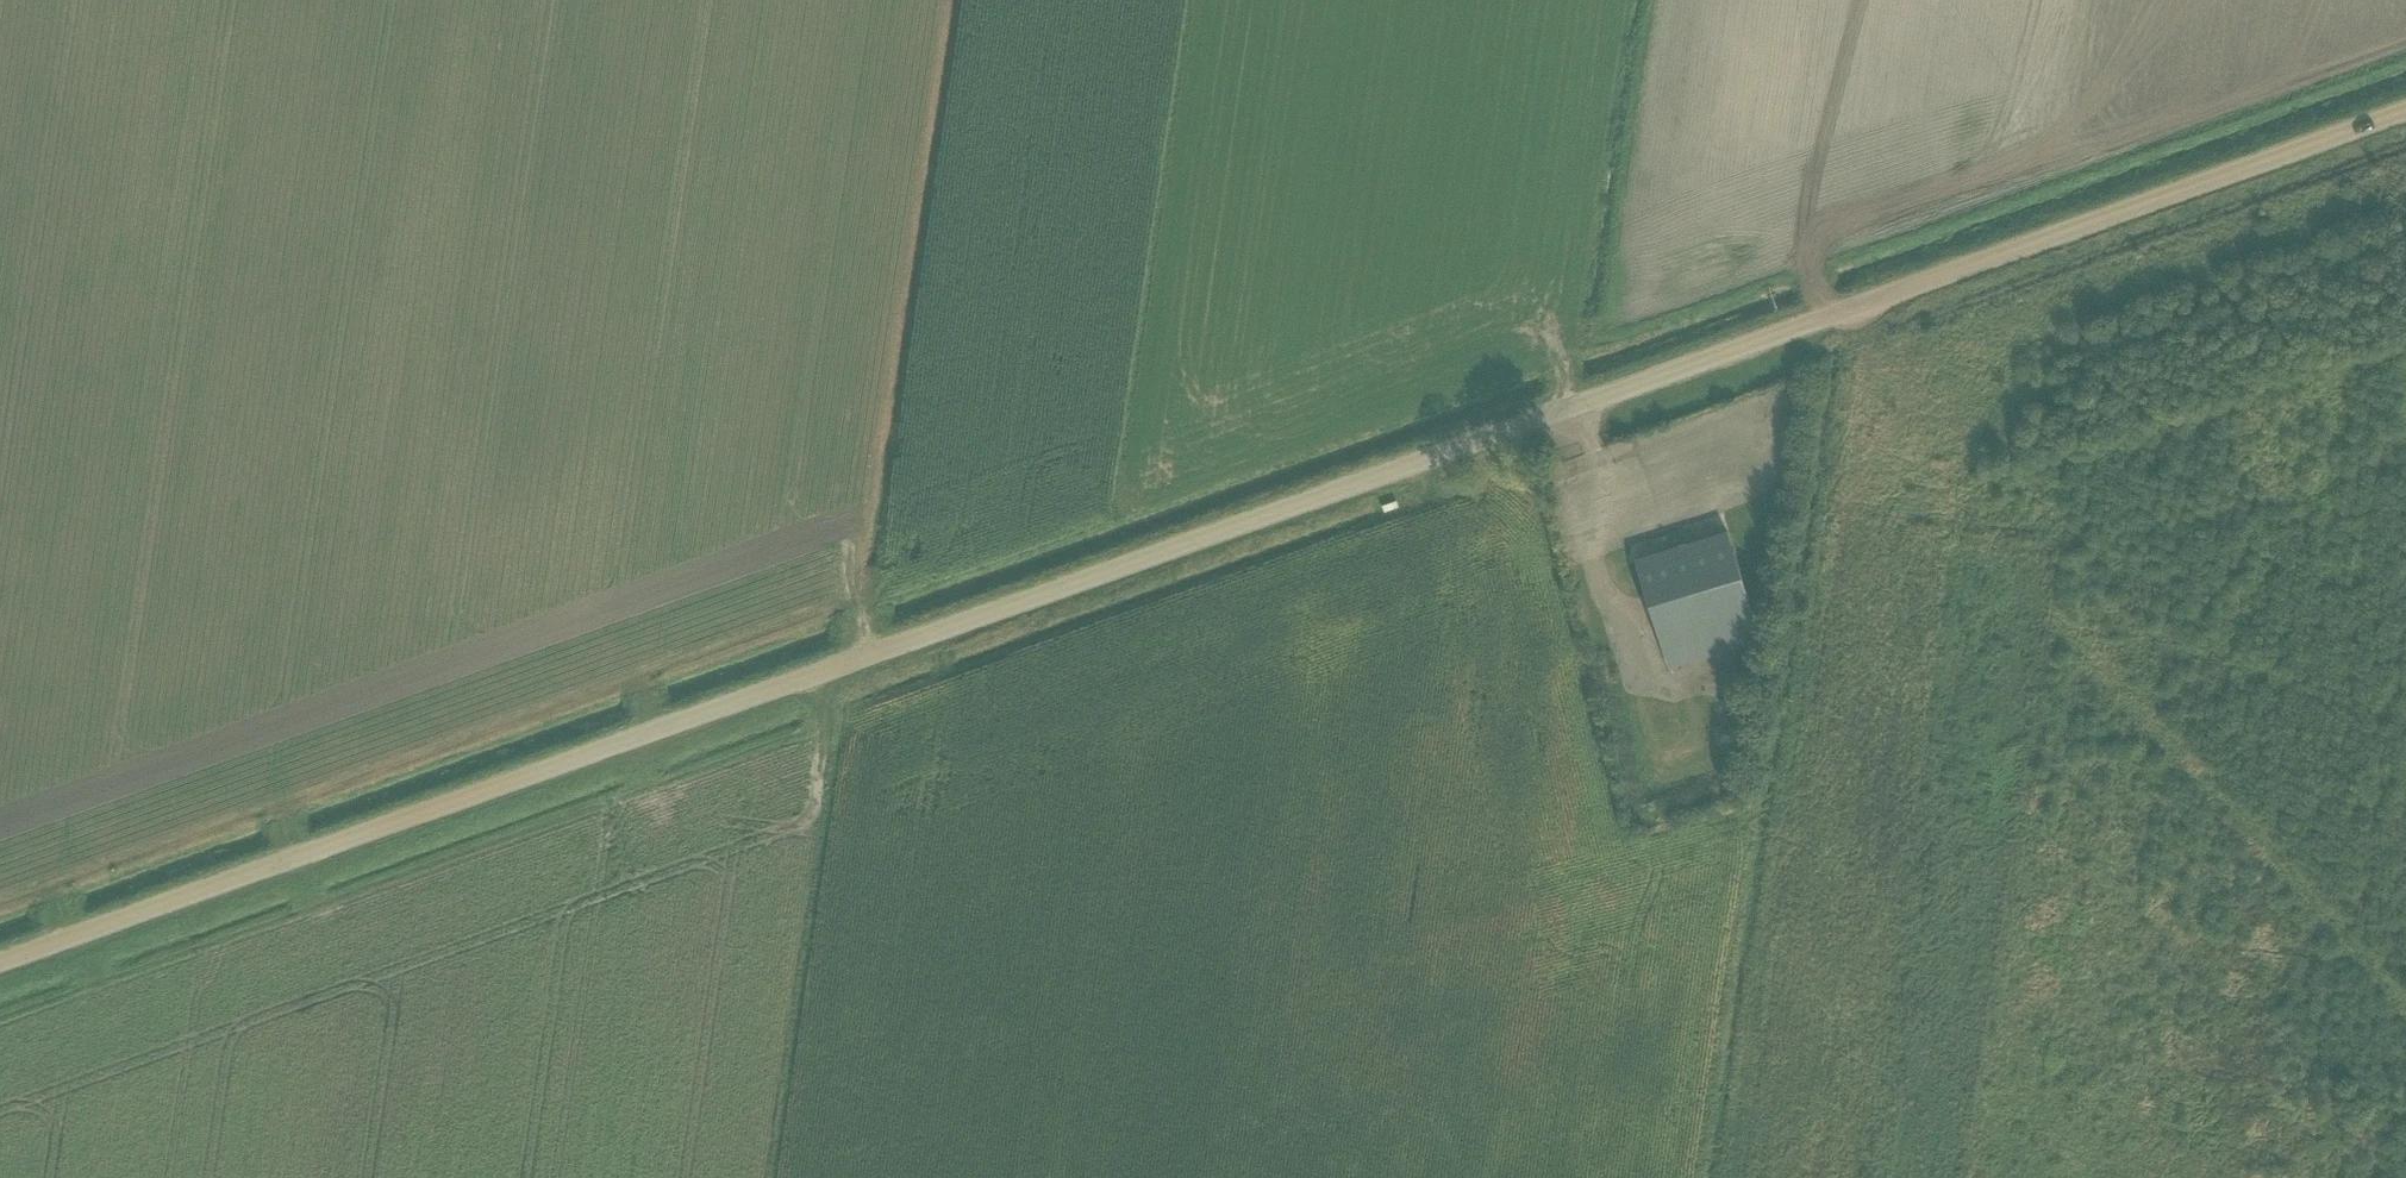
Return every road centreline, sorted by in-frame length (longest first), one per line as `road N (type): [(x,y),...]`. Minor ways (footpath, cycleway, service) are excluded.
road 1 (unclassified): [(0,961),(2405,110)]

